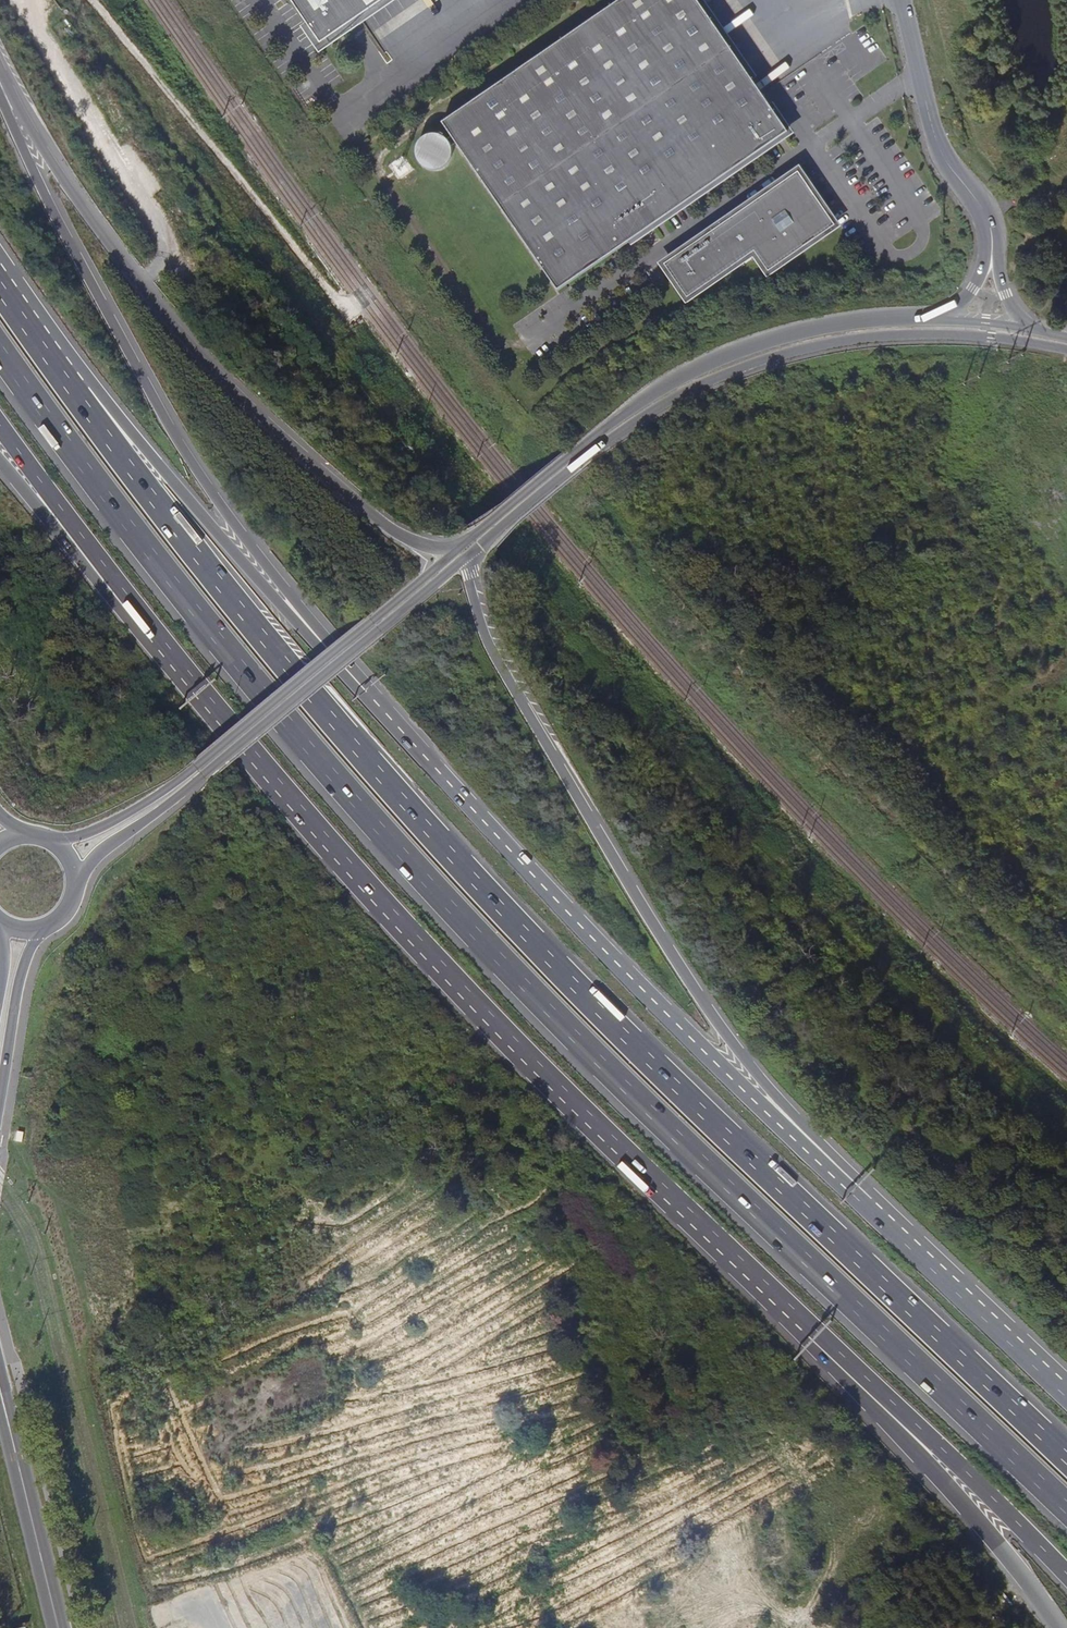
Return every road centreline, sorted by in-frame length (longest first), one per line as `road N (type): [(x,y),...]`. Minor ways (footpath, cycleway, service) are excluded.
road 1 (motorway): [(0,345),(209,623),(464,916),(614,1072),(1066,1504)]
road 2 (motorway): [(1066,1462),(502,913),(336,724),(77,388)]
road 3 (motorway): [(83,550),(413,939),(818,1339)]
road 4 (motorway): [(884,1222),(875,1195),(743,1057),(649,918),(491,648),(465,559)]
road 5 (motorway): [(884,1222),(620,966),(364,692)]
road 6 (motorway): [(364,692),(191,456),(107,314),(0,92)]
road 7 (primary): [(461,545),(430,547),(391,529),(226,382),(72,193),(0,68)]
road 8 (secondary): [(465,559),(639,419),(760,360),(878,335),(992,336),(1066,348)]
road 9 (secondary): [(921,320),(828,325),(706,362),(633,408),(461,545)]
road 10 (secondary): [(461,545),(196,767),(104,827),(52,845)]
road 11 (secondary): [(76,883),(465,559)]
road 12 (motorway): [(364,692),(77,388)]
road 13 (motorway): [(818,1339),(1061,1627)]
road 14 (motorway): [(818,1339),(1066,1574)]
road 15 (unclassified): [(992,244),(988,220),(936,141),(902,0)]
road 16 (motorway): [(1066,1394),(884,1222)]
road 17 (secondary): [(0,1392),(58,1627)]
road 18 (secondary): [(0,1098),(24,967),(40,930)]
road 19 (motorway): [(0,433),(83,550)]
road 20 (motorway): [(77,388),(0,275)]
road 21 (motorway): [(0,461),(83,550)]

